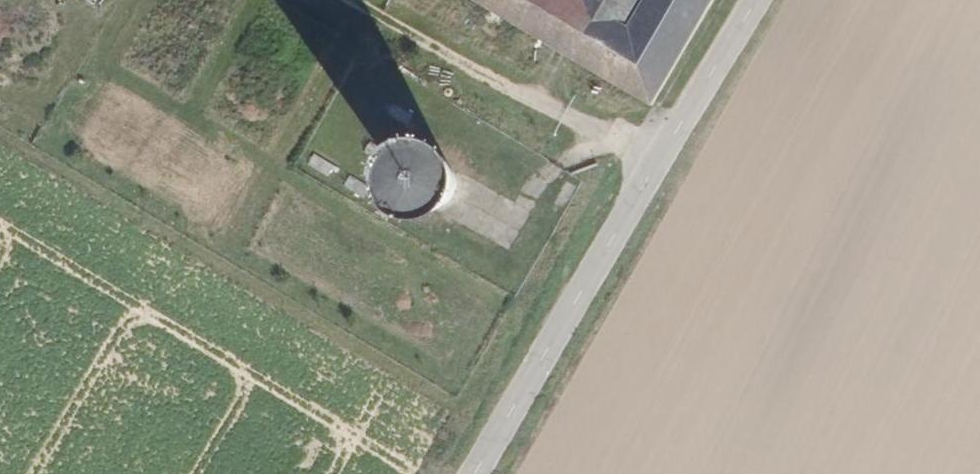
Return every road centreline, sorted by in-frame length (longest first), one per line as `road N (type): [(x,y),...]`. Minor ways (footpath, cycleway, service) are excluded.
road 1 (secondary): [(479,473),(747,0)]

